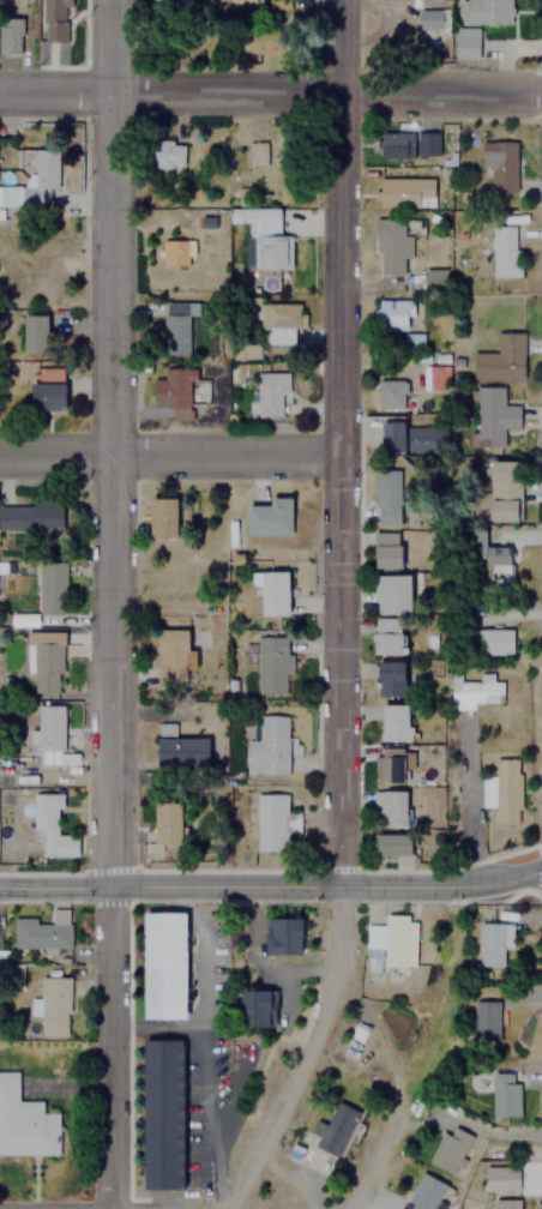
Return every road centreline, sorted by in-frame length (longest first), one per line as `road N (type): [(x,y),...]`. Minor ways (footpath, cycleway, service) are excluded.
road 1 (residential): [(115,0),(116,1208)]
road 2 (residential): [(339,884),(341,0)]
road 3 (tertiary): [(0,885),(464,883),(541,866)]
road 4 (residential): [(541,96),(0,94)]
road 5 (residential): [(339,884),(335,968),(311,1036),(221,1208)]
road 6 (residential): [(341,458),(0,453)]

